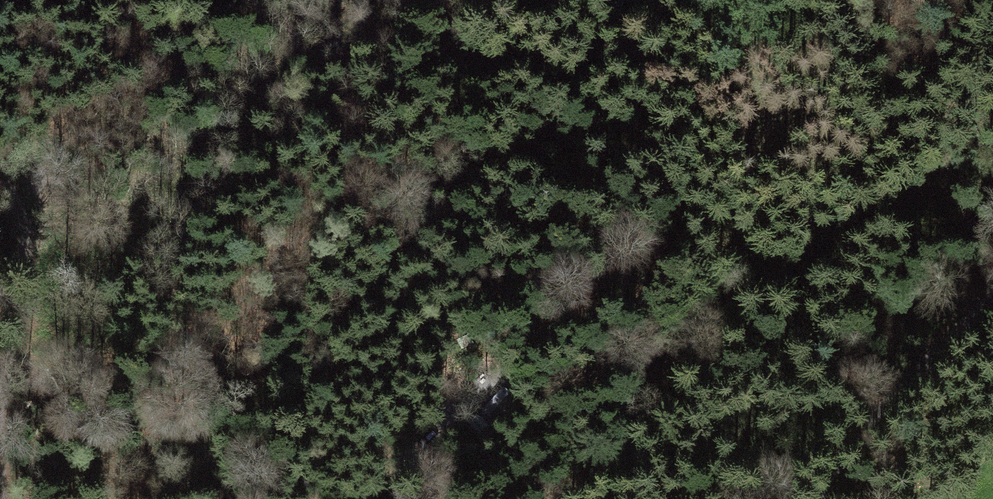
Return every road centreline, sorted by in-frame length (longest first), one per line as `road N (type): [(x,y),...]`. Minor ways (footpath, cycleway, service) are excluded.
road 1 (track): [(843,0),(680,204),(352,498)]
road 2 (unclassified): [(992,294),(854,428),(816,498)]
road 3 (track): [(0,174),(19,212),(27,262),(0,381)]

